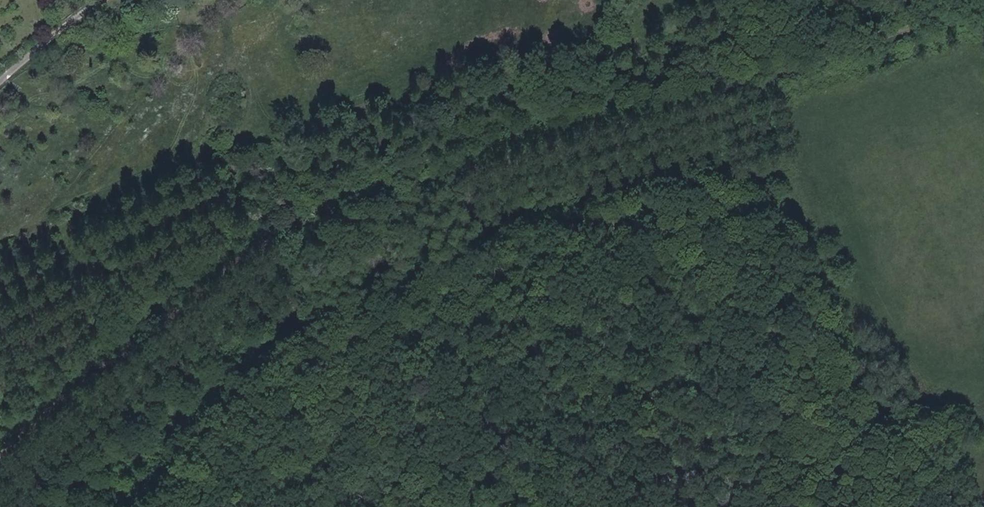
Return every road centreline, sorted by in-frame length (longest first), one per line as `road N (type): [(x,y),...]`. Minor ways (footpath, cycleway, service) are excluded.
road 1 (track): [(0,479),(237,271),(350,213),(481,178),(983,5)]

